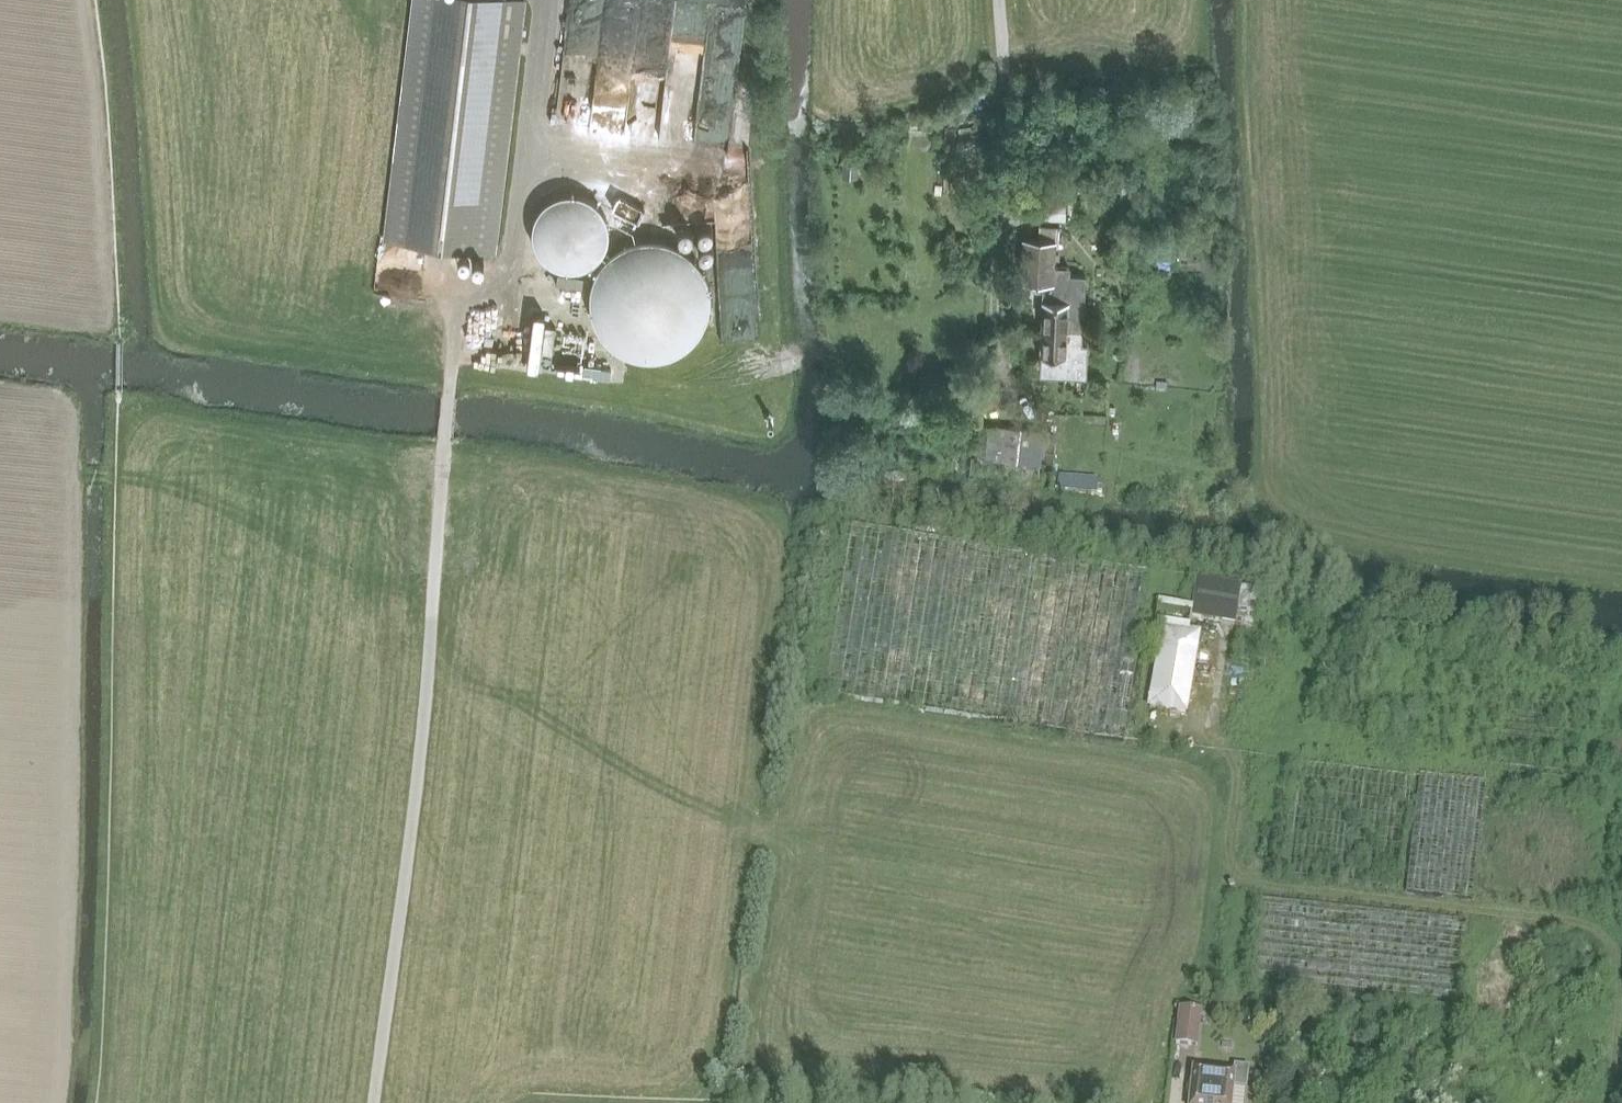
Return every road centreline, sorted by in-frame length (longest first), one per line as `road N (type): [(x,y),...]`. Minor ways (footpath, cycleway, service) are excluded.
road 1 (track): [(542,0),(510,268),(457,309),(412,824),(373,1102)]
road 2 (track): [(1621,969),(1607,934),(1587,922),(1244,876),(1229,862),(1236,765),(1208,729)]

